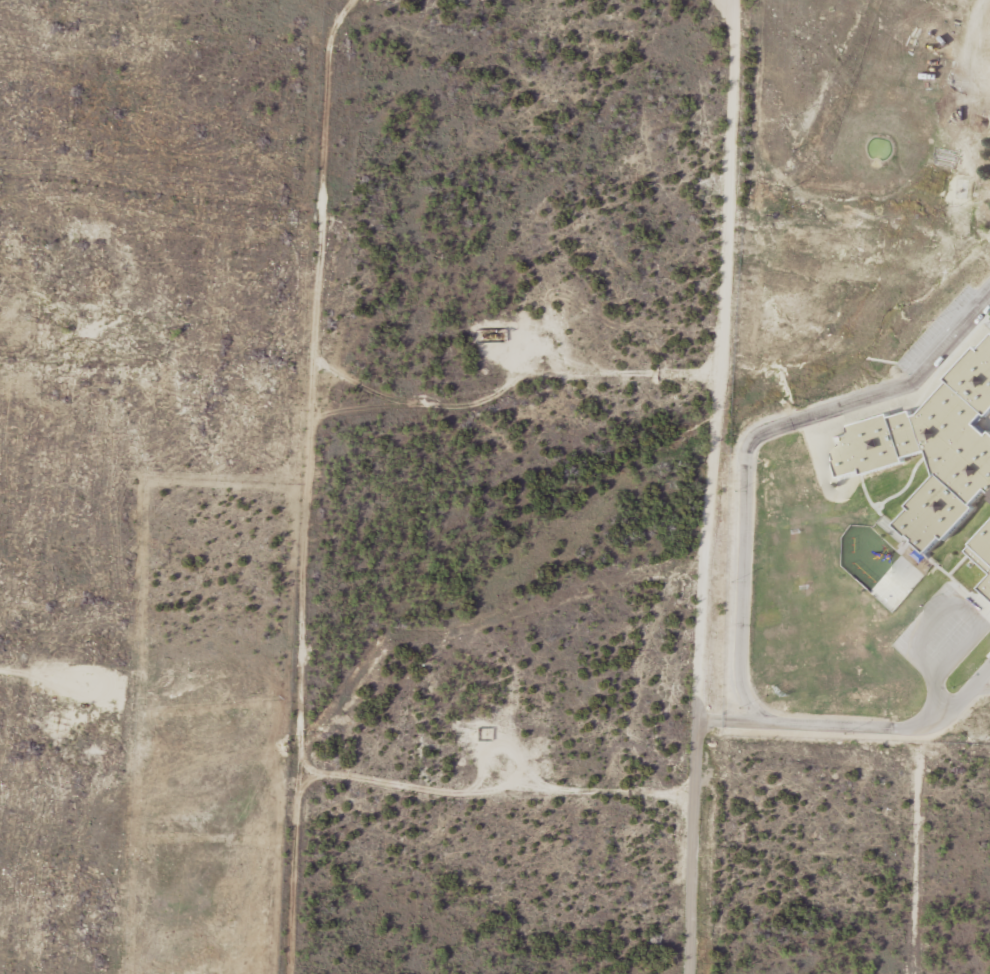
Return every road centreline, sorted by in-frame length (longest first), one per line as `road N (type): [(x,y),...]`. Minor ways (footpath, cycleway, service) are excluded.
road 1 (track): [(749,0),(697,973)]

